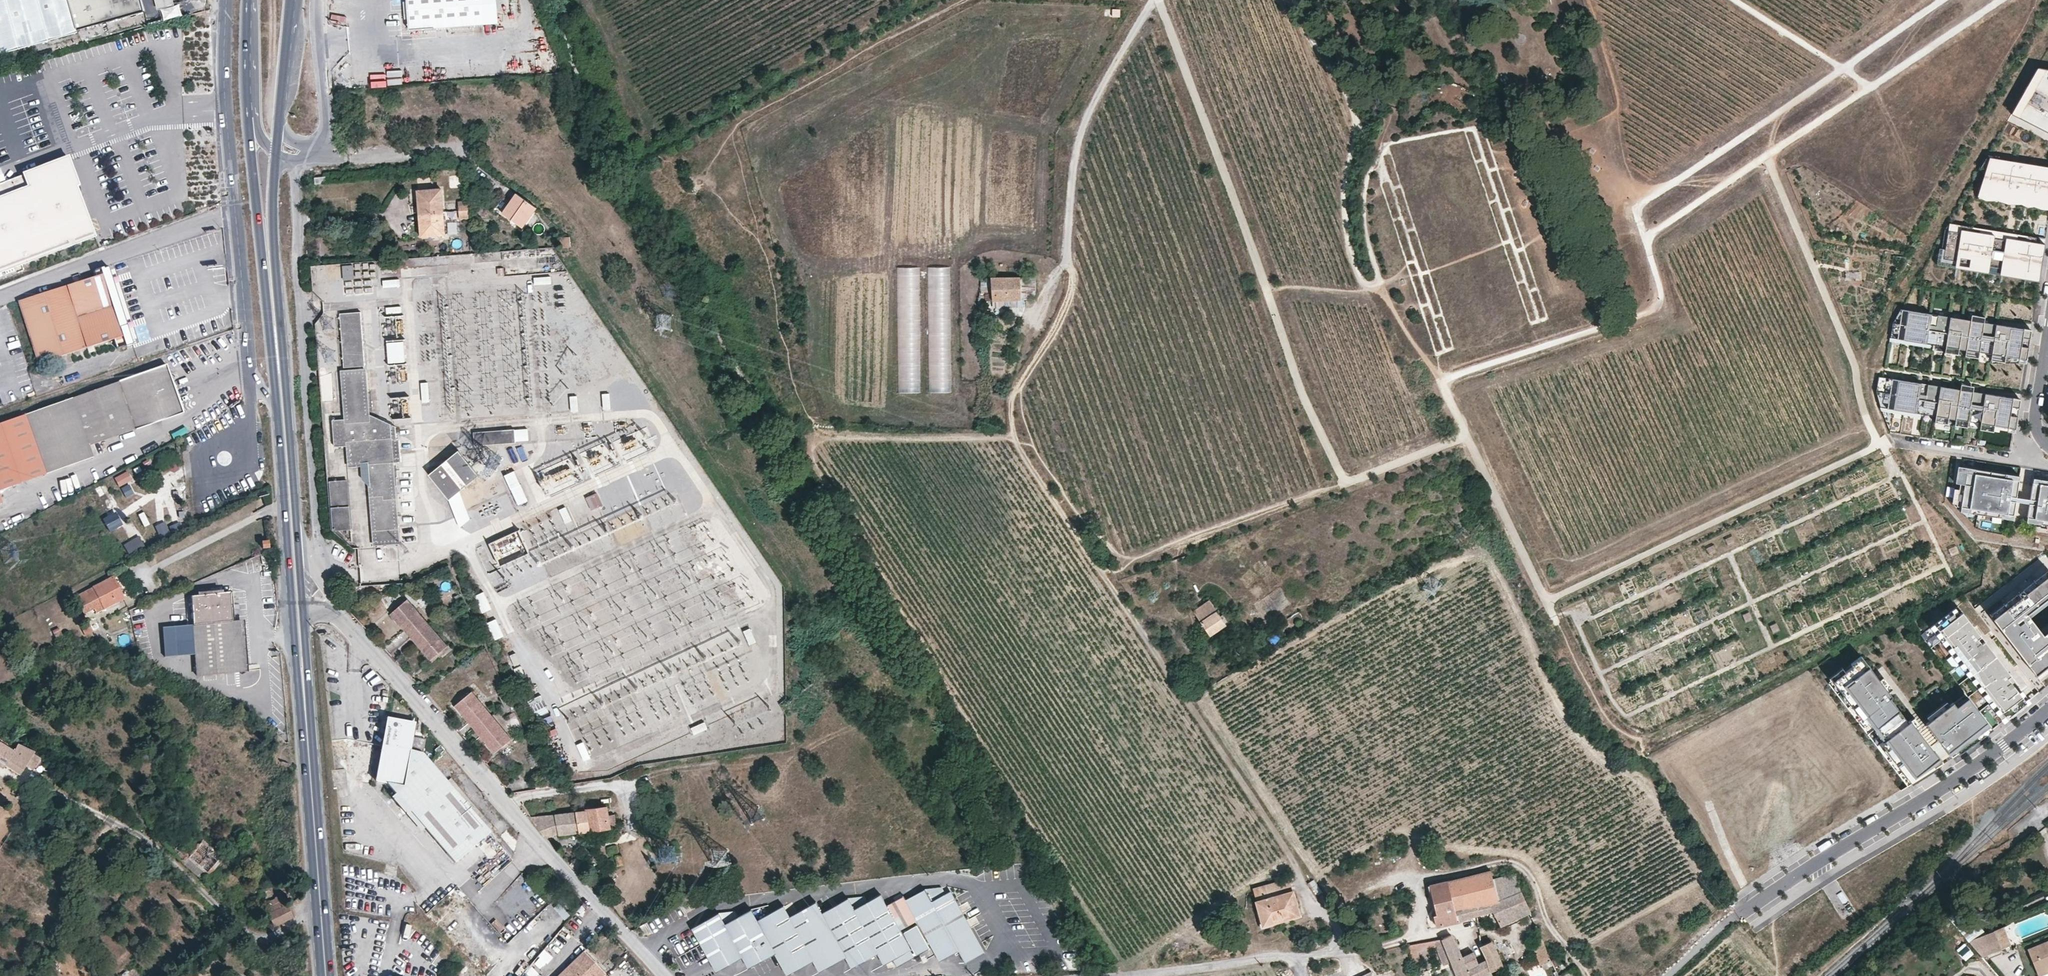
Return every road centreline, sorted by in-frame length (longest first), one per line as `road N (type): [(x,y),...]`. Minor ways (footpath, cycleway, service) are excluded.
road 1 (track): [(1767,157),(1647,239),(1659,308),(1447,380),(1547,600),(1879,446),(1854,364)]
road 2 (trunk): [(262,0),(256,93),(306,975)]
road 3 (trunk): [(340,975),(300,171),(310,0)]
road 4 (track): [(1161,0),(1300,387),(1346,483),(1467,436)]
road 5 (track): [(1341,950),(1334,924),(1015,432)]
road 6 (residential): [(303,611),(330,613),(362,639),(659,975)]
road 7 (track): [(1298,0),(1359,114),(1346,213),(1368,285),(1384,285),(1369,234),(1366,178),(1386,129)]
road 8 (track): [(1155,0),(1082,135),(1069,226),(1076,278),(1069,306),(1013,404),(1015,432)]
road 9 (residential): [(1666,975),(1757,902),(2047,710)]
road 10 (primary): [(303,611),(274,230),(277,155)]
road 11 (unclassified): [(226,0),(227,110),(250,375),(278,413)]
road 12 (primary): [(278,413),(309,749)]
road 13 (track): [(1553,938),(1534,885),(1508,862),(1421,880),(1422,912),(1412,935),(1341,950)]
road 14 (primary): [(248,109),(278,413)]
road 15 (residential): [(322,920),(256,942),(142,837),(85,805)]
road 16 (track): [(1735,0),(1872,87),(1767,157)]
road 17 (track): [(1647,239),(1638,207),(1843,68)]
road 18 (track): [(1854,364),(1767,157)]
road 19 (primary): [(309,749),(322,920)]
road 20 (unclassified): [(306,152),(322,146),(328,121),(320,0)]
road 21 (primary): [(309,749),(303,611)]
road 22 (primary): [(278,131),(291,0)]

